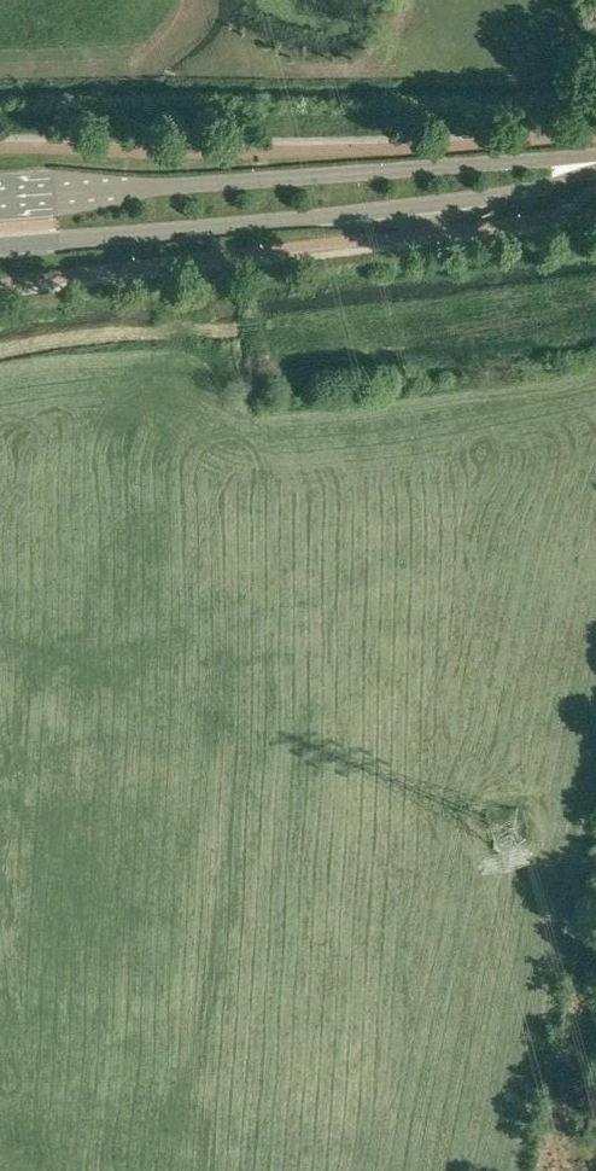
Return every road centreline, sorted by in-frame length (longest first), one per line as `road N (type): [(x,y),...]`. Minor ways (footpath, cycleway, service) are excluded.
road 1 (unclassified): [(0,245),(489,195),(595,168)]
road 2 (unclassified): [(595,157),(0,198)]

